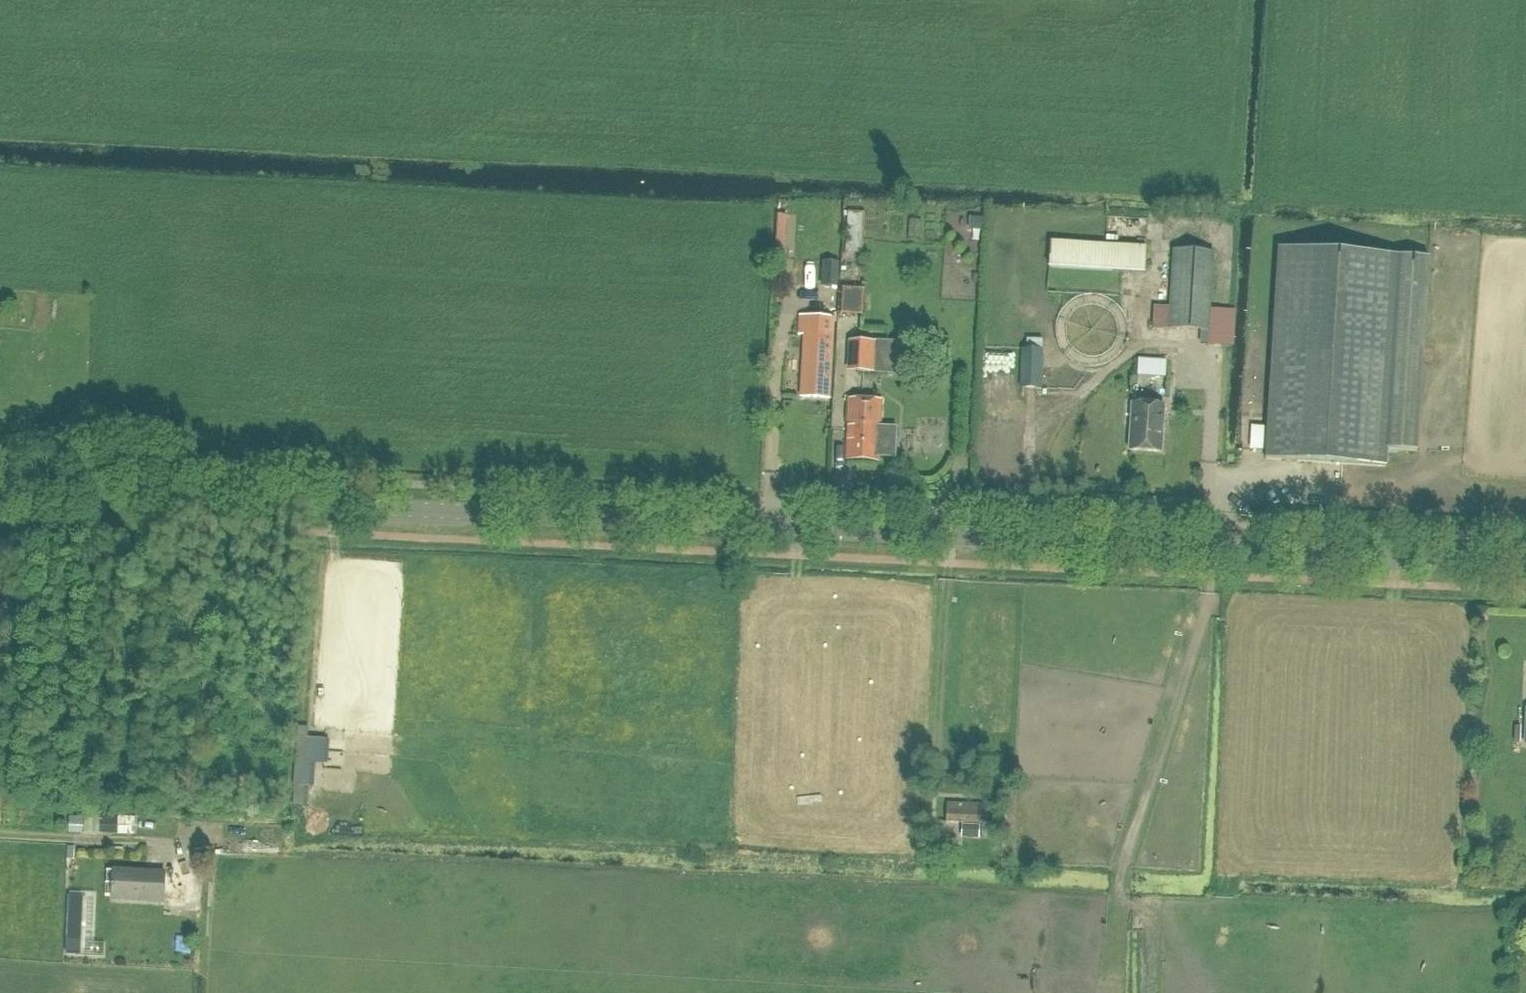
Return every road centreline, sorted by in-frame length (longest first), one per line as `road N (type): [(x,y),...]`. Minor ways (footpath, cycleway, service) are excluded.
road 1 (tertiary): [(1525,562),(0,492)]

